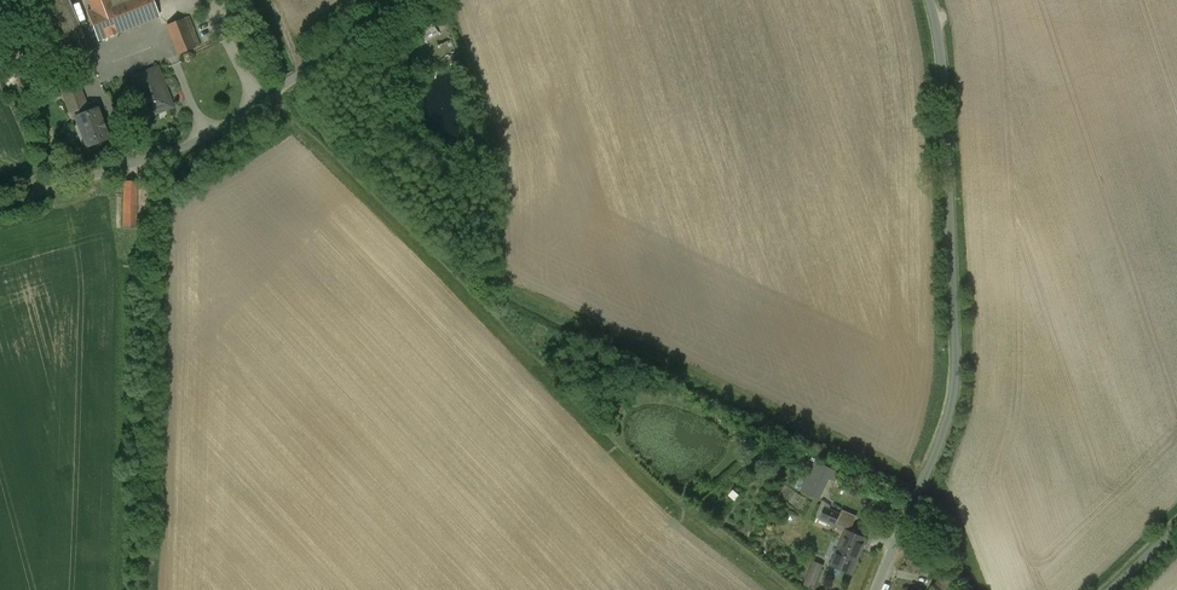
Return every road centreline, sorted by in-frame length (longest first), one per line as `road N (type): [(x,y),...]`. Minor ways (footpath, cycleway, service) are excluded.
road 1 (unclassified): [(878,589),(940,444),(956,385),(943,65),(930,0)]
road 2 (unclassified): [(403,0),(207,137),(0,206)]

